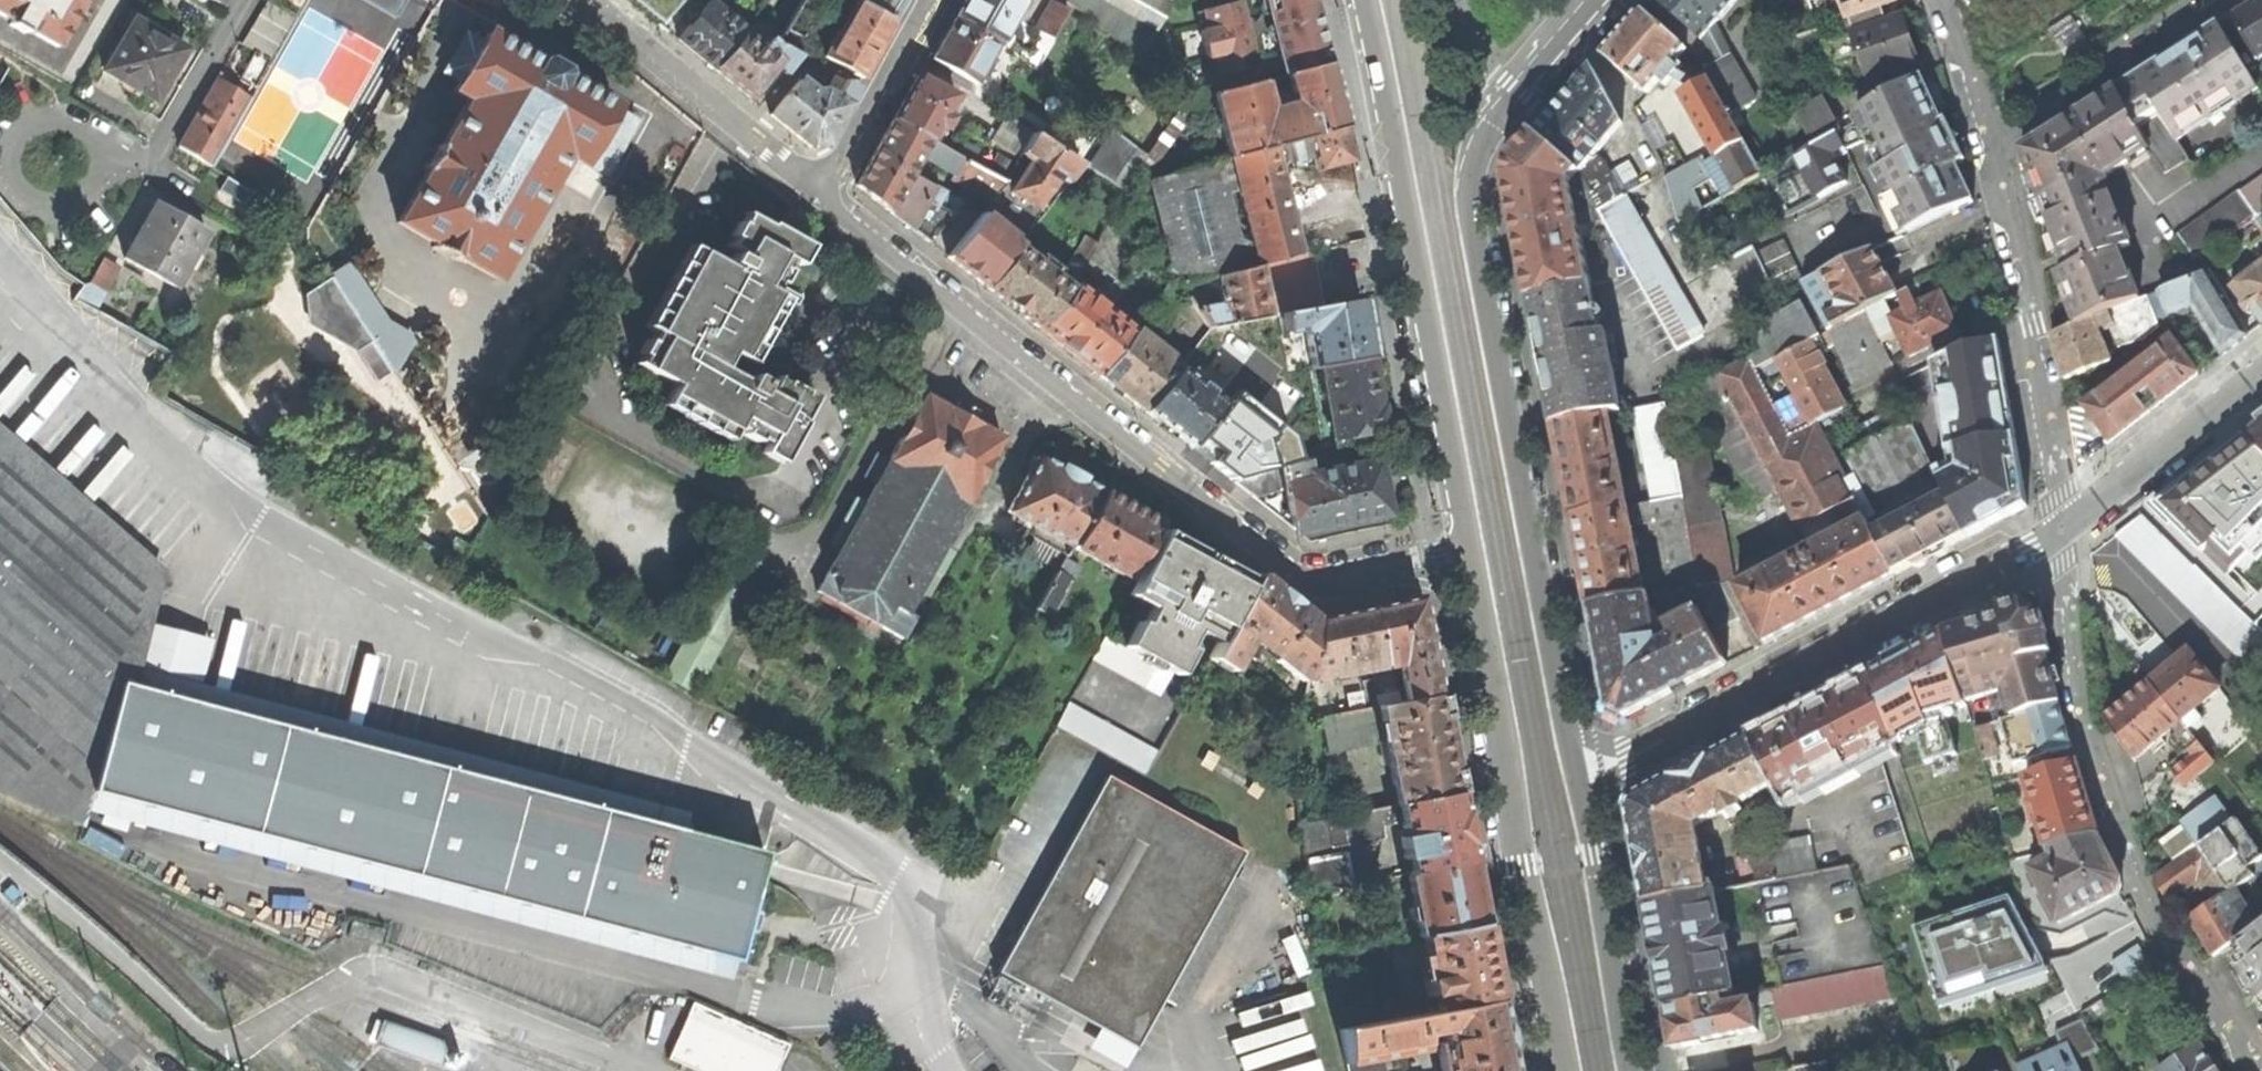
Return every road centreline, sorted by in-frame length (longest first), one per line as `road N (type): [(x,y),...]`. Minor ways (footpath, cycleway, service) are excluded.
road 1 (tertiary): [(1581,784),(1471,202),(1484,141),(1509,95),(1598,0)]
road 2 (residential): [(1468,548),(1315,581),(824,197)]
road 3 (residential): [(2062,530),(2078,704),(2131,870),(2253,1070)]
road 4 (secondary): [(1354,0),(1468,548)]
road 5 (residential): [(1581,784),(2062,530)]
road 6 (secondary): [(1468,548),(1564,1070)]
road 7 (residential): [(1988,146),(2033,325),(2062,530)]
road 8 (tertiary): [(1581,784),(1634,1070)]
road 9 (residential): [(2215,0),(1988,146)]
road 10 (residential): [(116,160),(88,128),(66,123),(40,125),(11,152),(15,190),(31,203),(51,209),(93,186)]
road 11 (residential): [(2062,530),(2261,375)]
road 12 (residential): [(824,197),(934,0)]
road 13 (residential): [(246,0),(165,146),(151,160),(116,160)]
road 14 (residential): [(1936,0),(1988,146)]
road 15 (residential): [(824,197),(722,111)]

